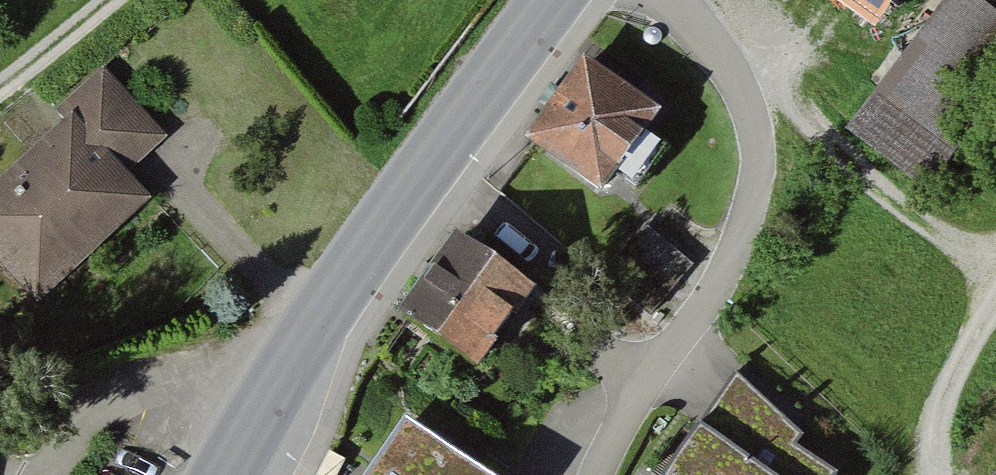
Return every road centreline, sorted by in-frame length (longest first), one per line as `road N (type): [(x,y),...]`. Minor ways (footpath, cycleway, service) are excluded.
road 1 (secondary): [(558,0),(386,230),(237,474)]
road 2 (residential): [(669,0),(745,110),(757,201),(714,299),(589,474)]
road 3 (track): [(102,0),(0,88)]

